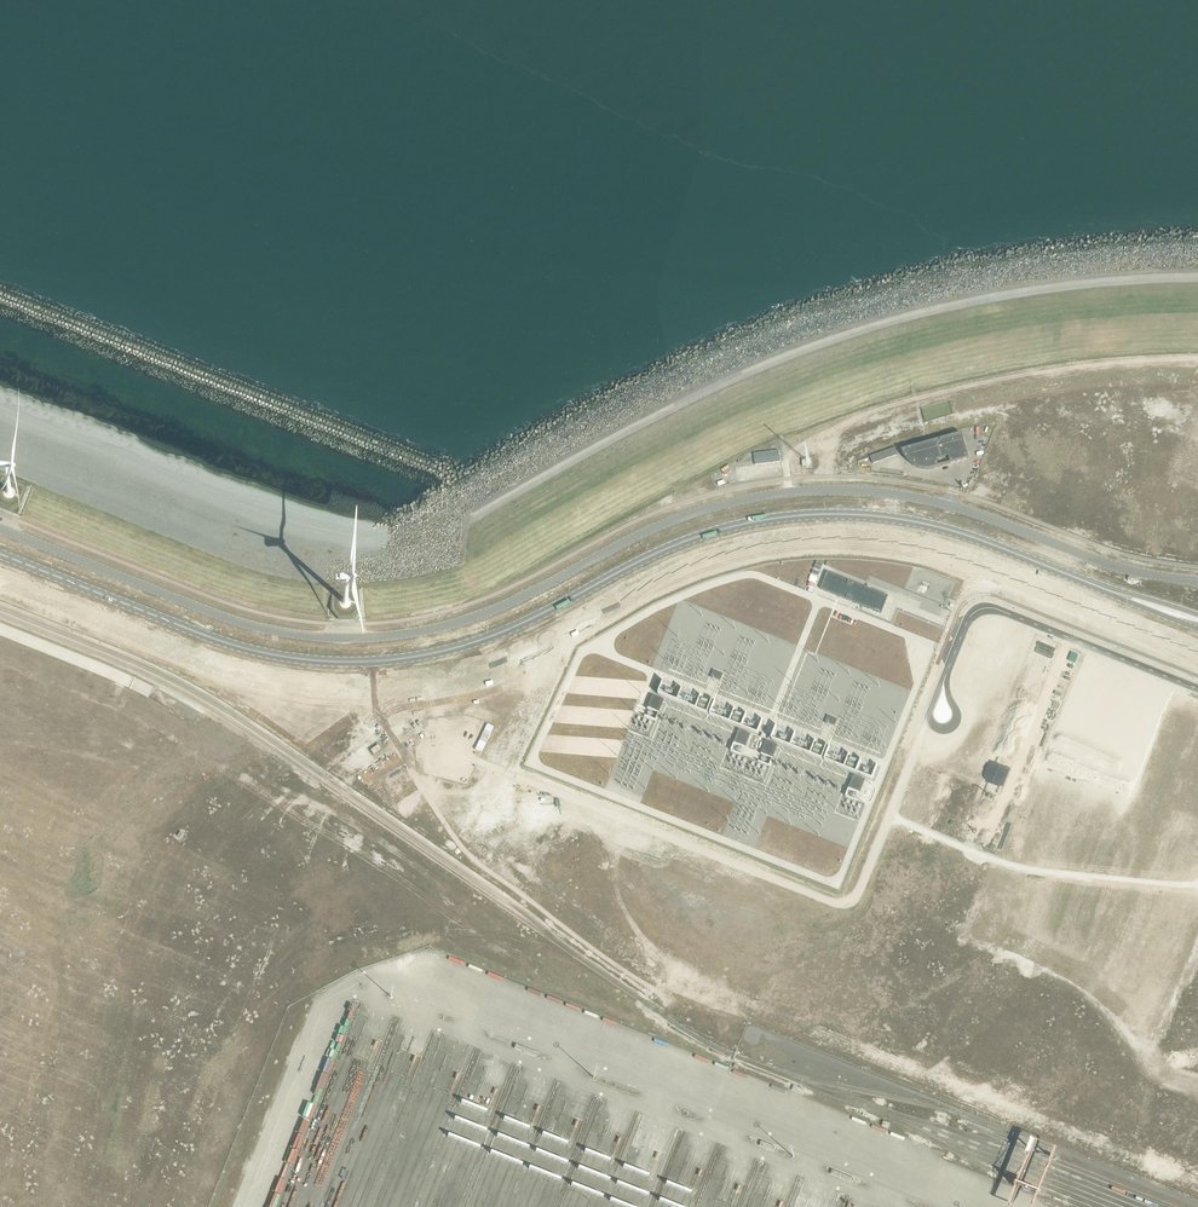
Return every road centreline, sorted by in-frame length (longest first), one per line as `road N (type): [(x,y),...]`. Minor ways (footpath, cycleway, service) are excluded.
road 1 (unclassified): [(1197,583),(1112,567),(924,501),(788,493),(671,522),(470,620),(408,635),(324,638),(247,624),(0,527)]
road 2 (secondary): [(1094,585),(924,525),(794,517),(690,540),(467,645),(336,663),(249,650),(0,554)]
road 3 (track): [(930,723),(858,892),(846,902),(478,761)]
road 4 (track): [(632,1088),(663,998),(471,860),(396,746)]
road 5 (track): [(889,817),(1021,870),(1197,885)]
road 6 (unclassified): [(1197,689),(986,609),(967,620),(945,680)]
road 7 (track): [(965,848),(997,818),(1070,640)]

